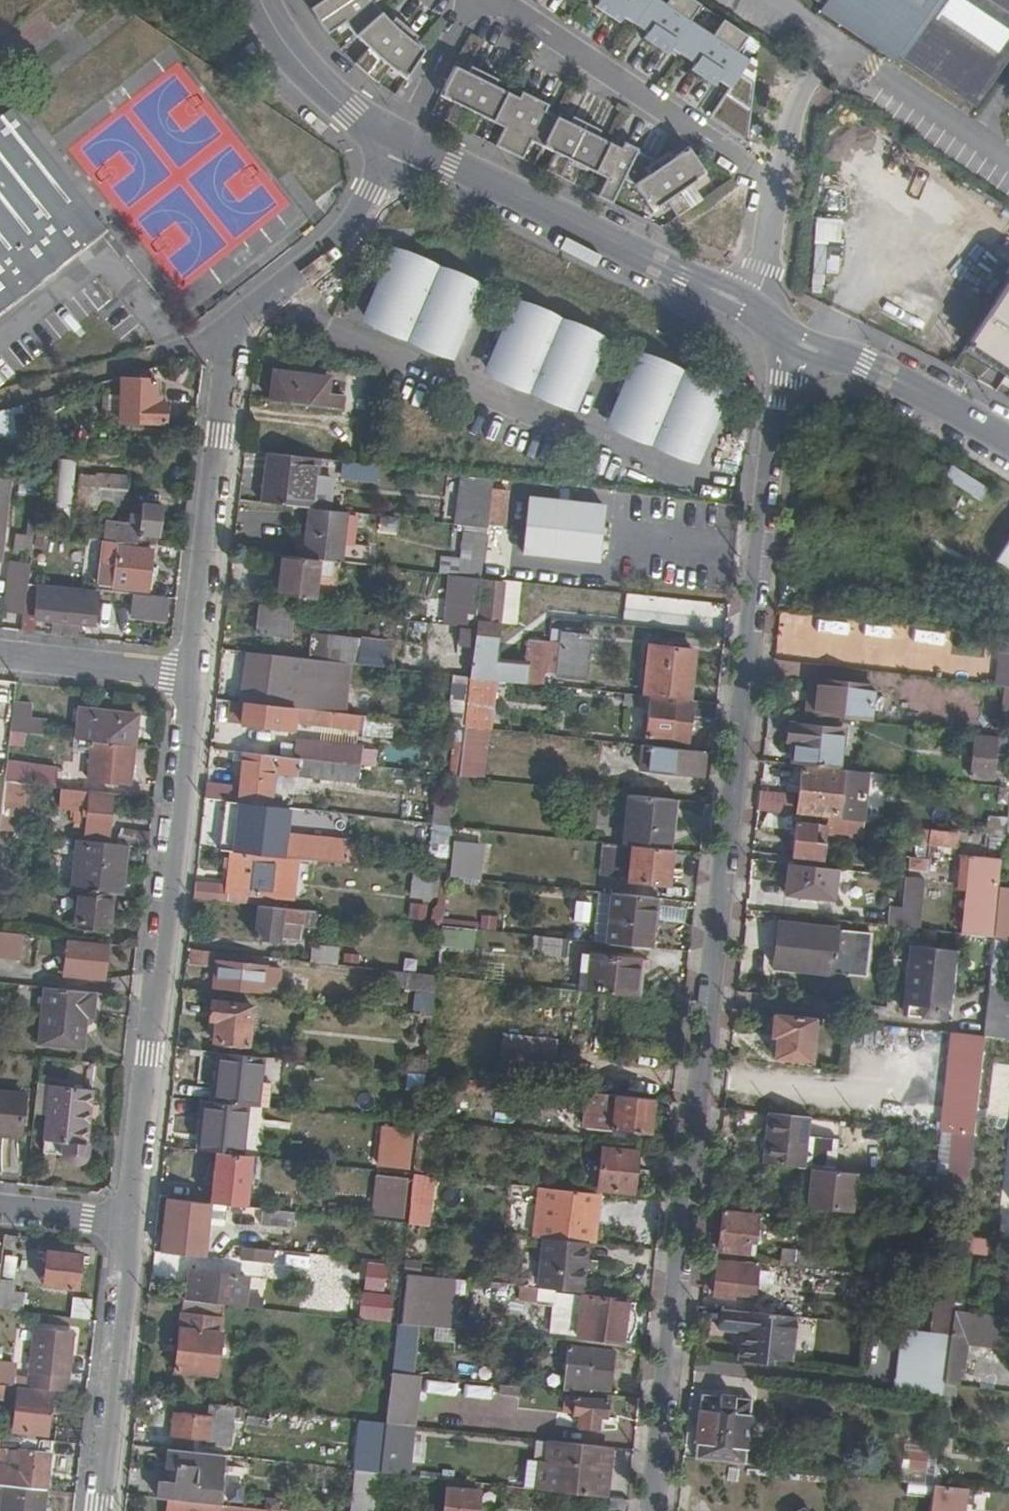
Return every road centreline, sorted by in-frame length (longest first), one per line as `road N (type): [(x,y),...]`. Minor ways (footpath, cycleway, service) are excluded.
road 1 (residential): [(649,1510),(787,336)]
road 2 (residential): [(389,139),(366,192),(321,248),(234,312),(222,336),(194,675)]
road 3 (residential): [(194,675),(131,1221)]
road 4 (residential): [(488,0),(777,185),(759,288),(742,308)]
road 5 (unclassified): [(389,139),(742,308)]
road 6 (residential): [(131,1221),(92,1510)]
road 7 (unclassified): [(787,336),(860,364),(1008,441)]
road 8 (residential): [(0,652),(194,675)]
road 9 (unclassified): [(389,139),(304,71),(257,0)]
road 10 (residential): [(389,139),(461,0)]
road 11 (residential): [(131,1221),(0,1207)]

